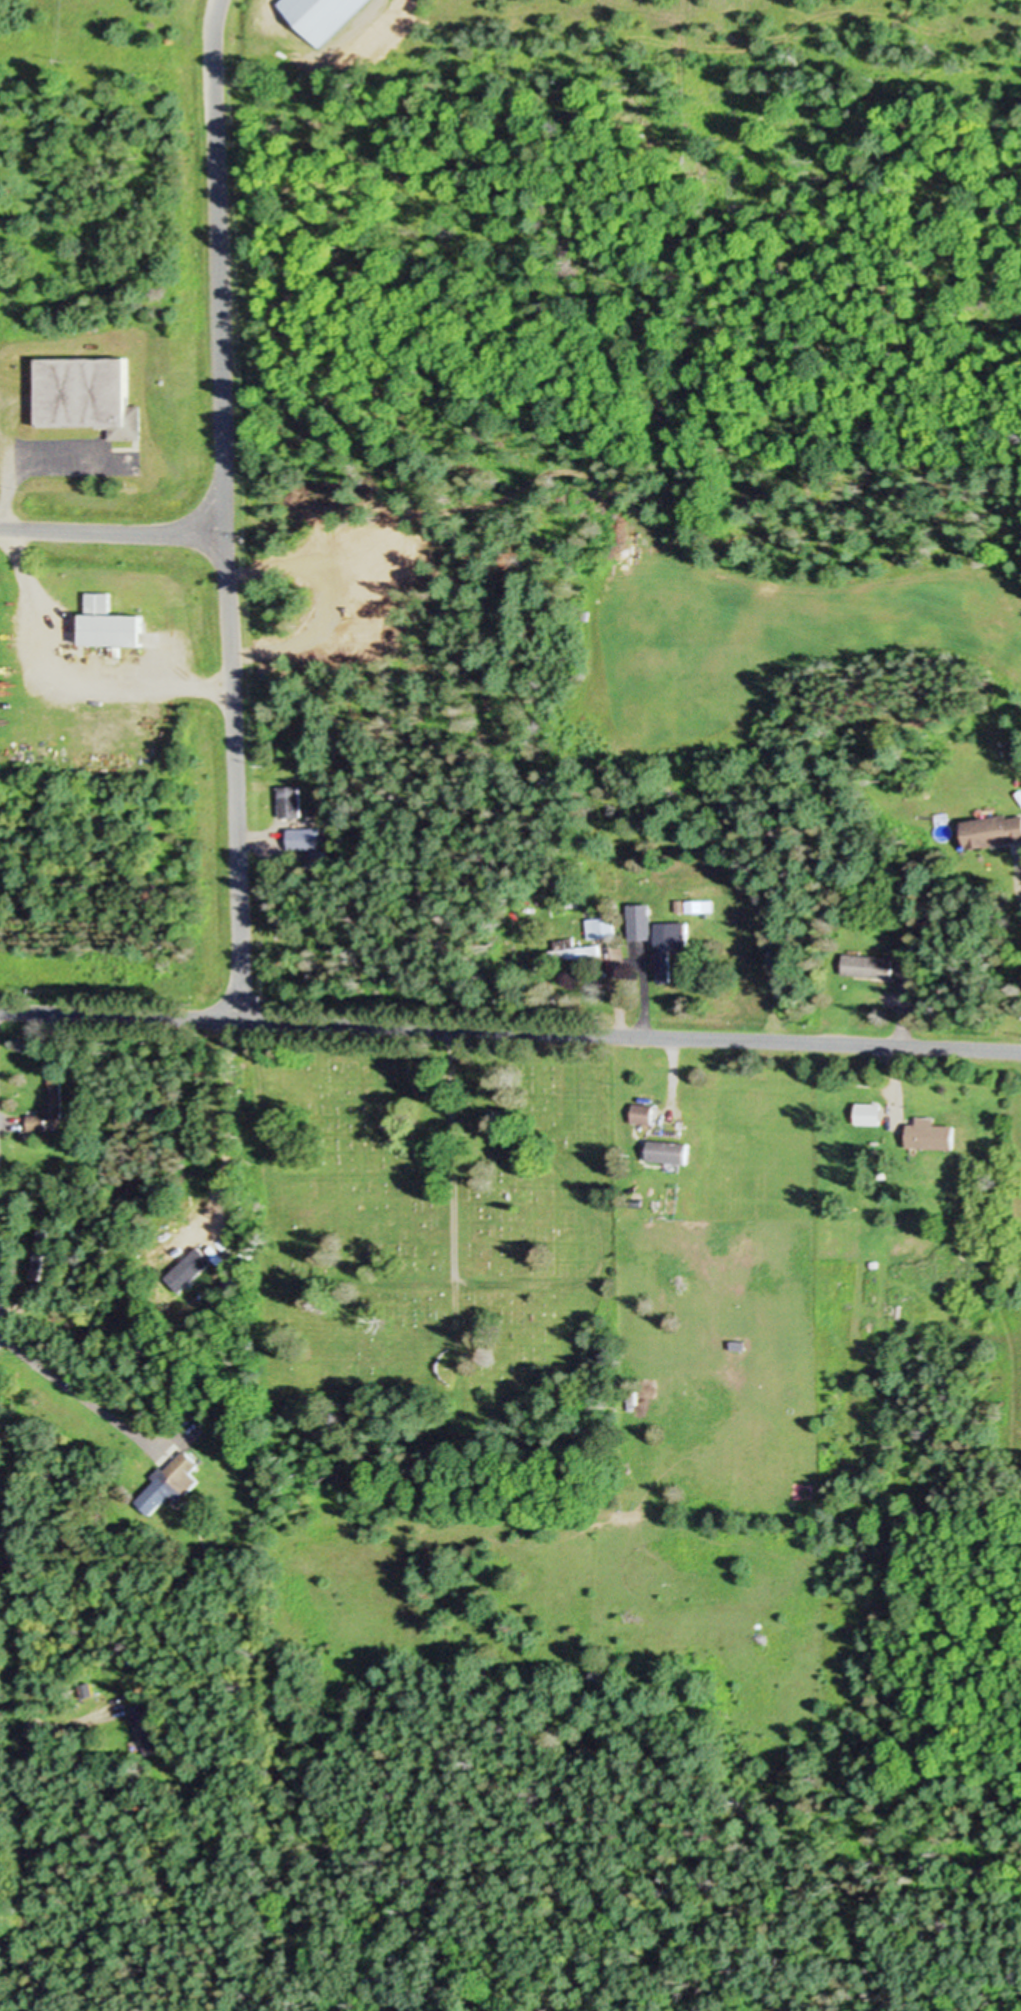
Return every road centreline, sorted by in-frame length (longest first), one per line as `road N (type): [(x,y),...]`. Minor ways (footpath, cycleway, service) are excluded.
road 1 (residential): [(1020,1050),(0,1012)]
road 2 (residential): [(240,1019),(213,56),(220,0)]
road 3 (residential): [(0,528),(226,534)]

